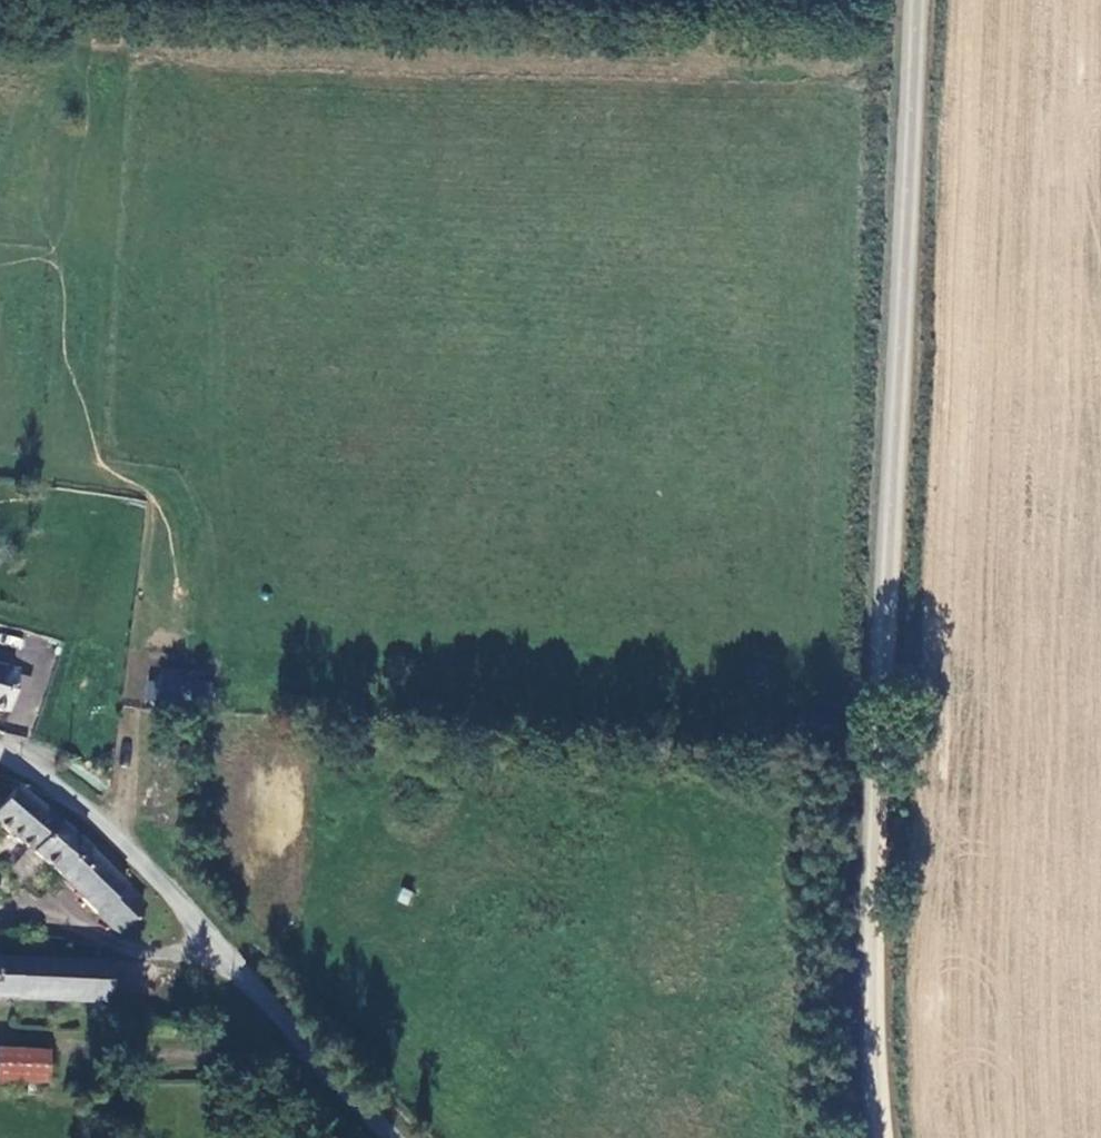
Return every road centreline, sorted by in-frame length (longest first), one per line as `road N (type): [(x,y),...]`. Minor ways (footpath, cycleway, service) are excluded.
road 1 (tertiary): [(880,1137),(872,1029),(917,0)]
road 2 (unclassified): [(0,749),(42,768),(129,832),(391,1137)]

